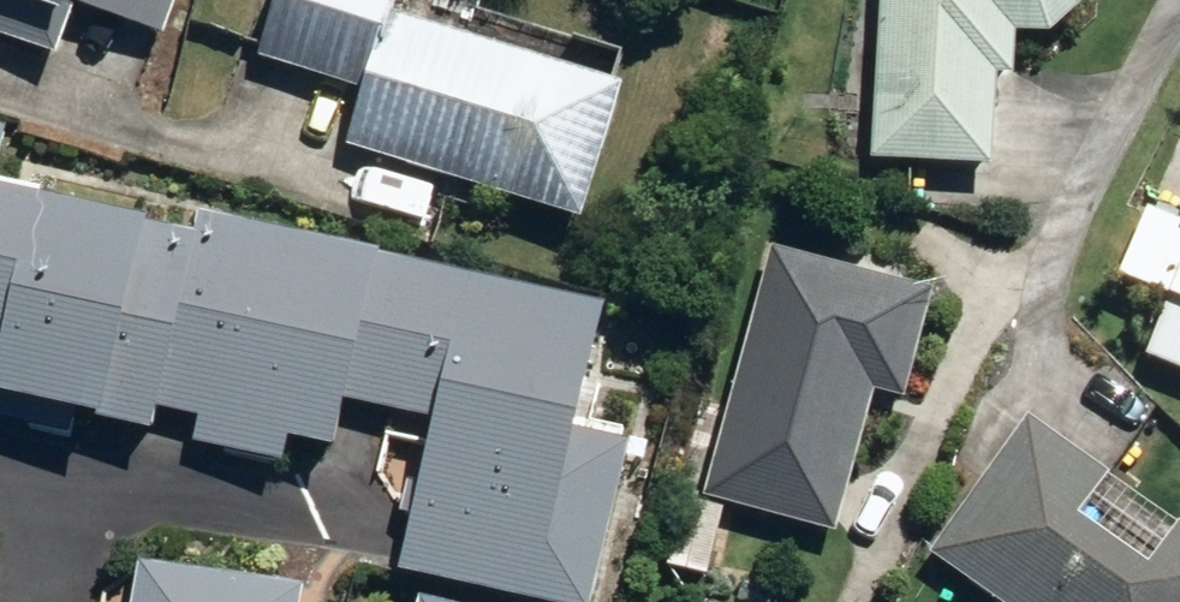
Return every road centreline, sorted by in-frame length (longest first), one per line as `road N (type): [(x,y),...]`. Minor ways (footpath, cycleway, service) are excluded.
road 1 (residential): [(370,517),(60,459)]
road 2 (residential): [(60,459),(47,601)]

